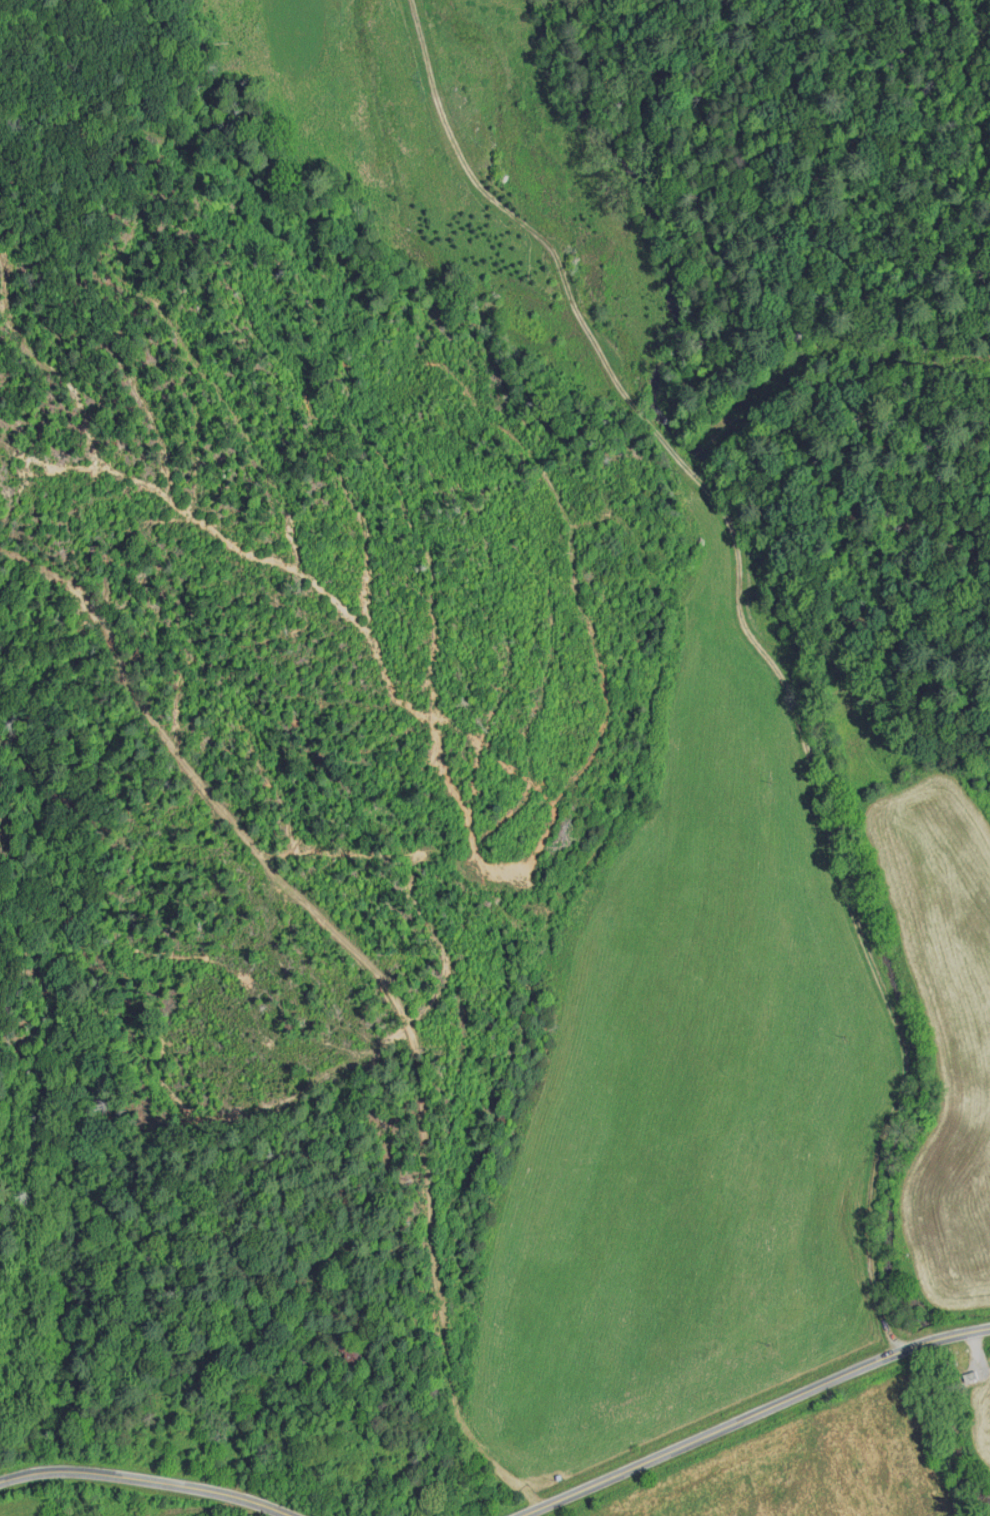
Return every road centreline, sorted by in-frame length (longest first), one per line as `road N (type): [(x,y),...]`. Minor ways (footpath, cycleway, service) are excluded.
road 1 (track): [(0,541),(52,581),(131,719),(373,978),(405,1047),(421,1328),(509,1515)]
road 2 (tertiary): [(517,1515),(873,1360),(989,1326)]
road 3 (tertiary): [(0,1480),(53,1468),(119,1473),(225,1491),(299,1515)]

